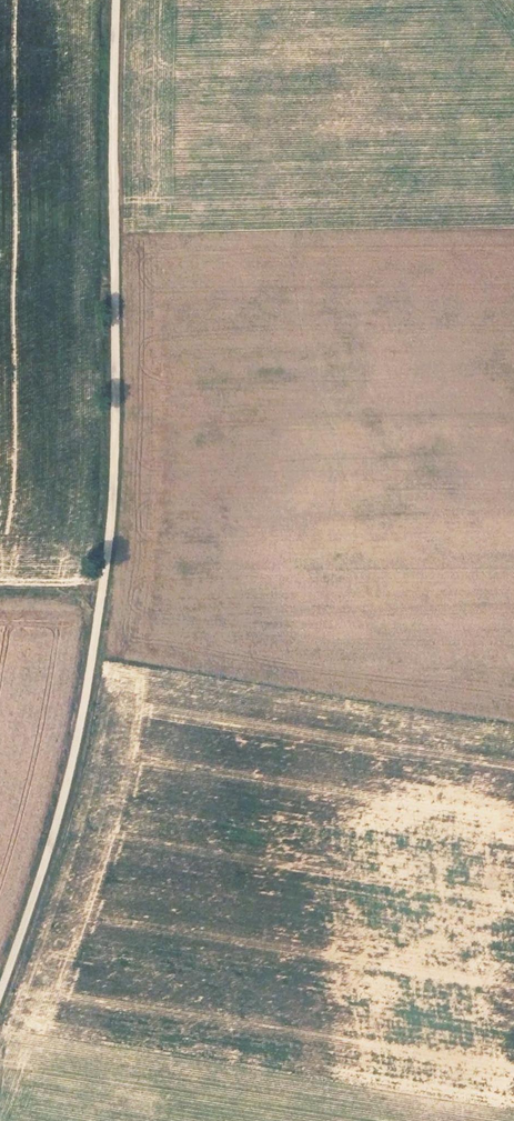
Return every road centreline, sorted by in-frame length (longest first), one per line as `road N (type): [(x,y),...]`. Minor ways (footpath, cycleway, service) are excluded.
road 1 (track): [(115,0),(115,410),(105,574),(66,788),(0,993)]

